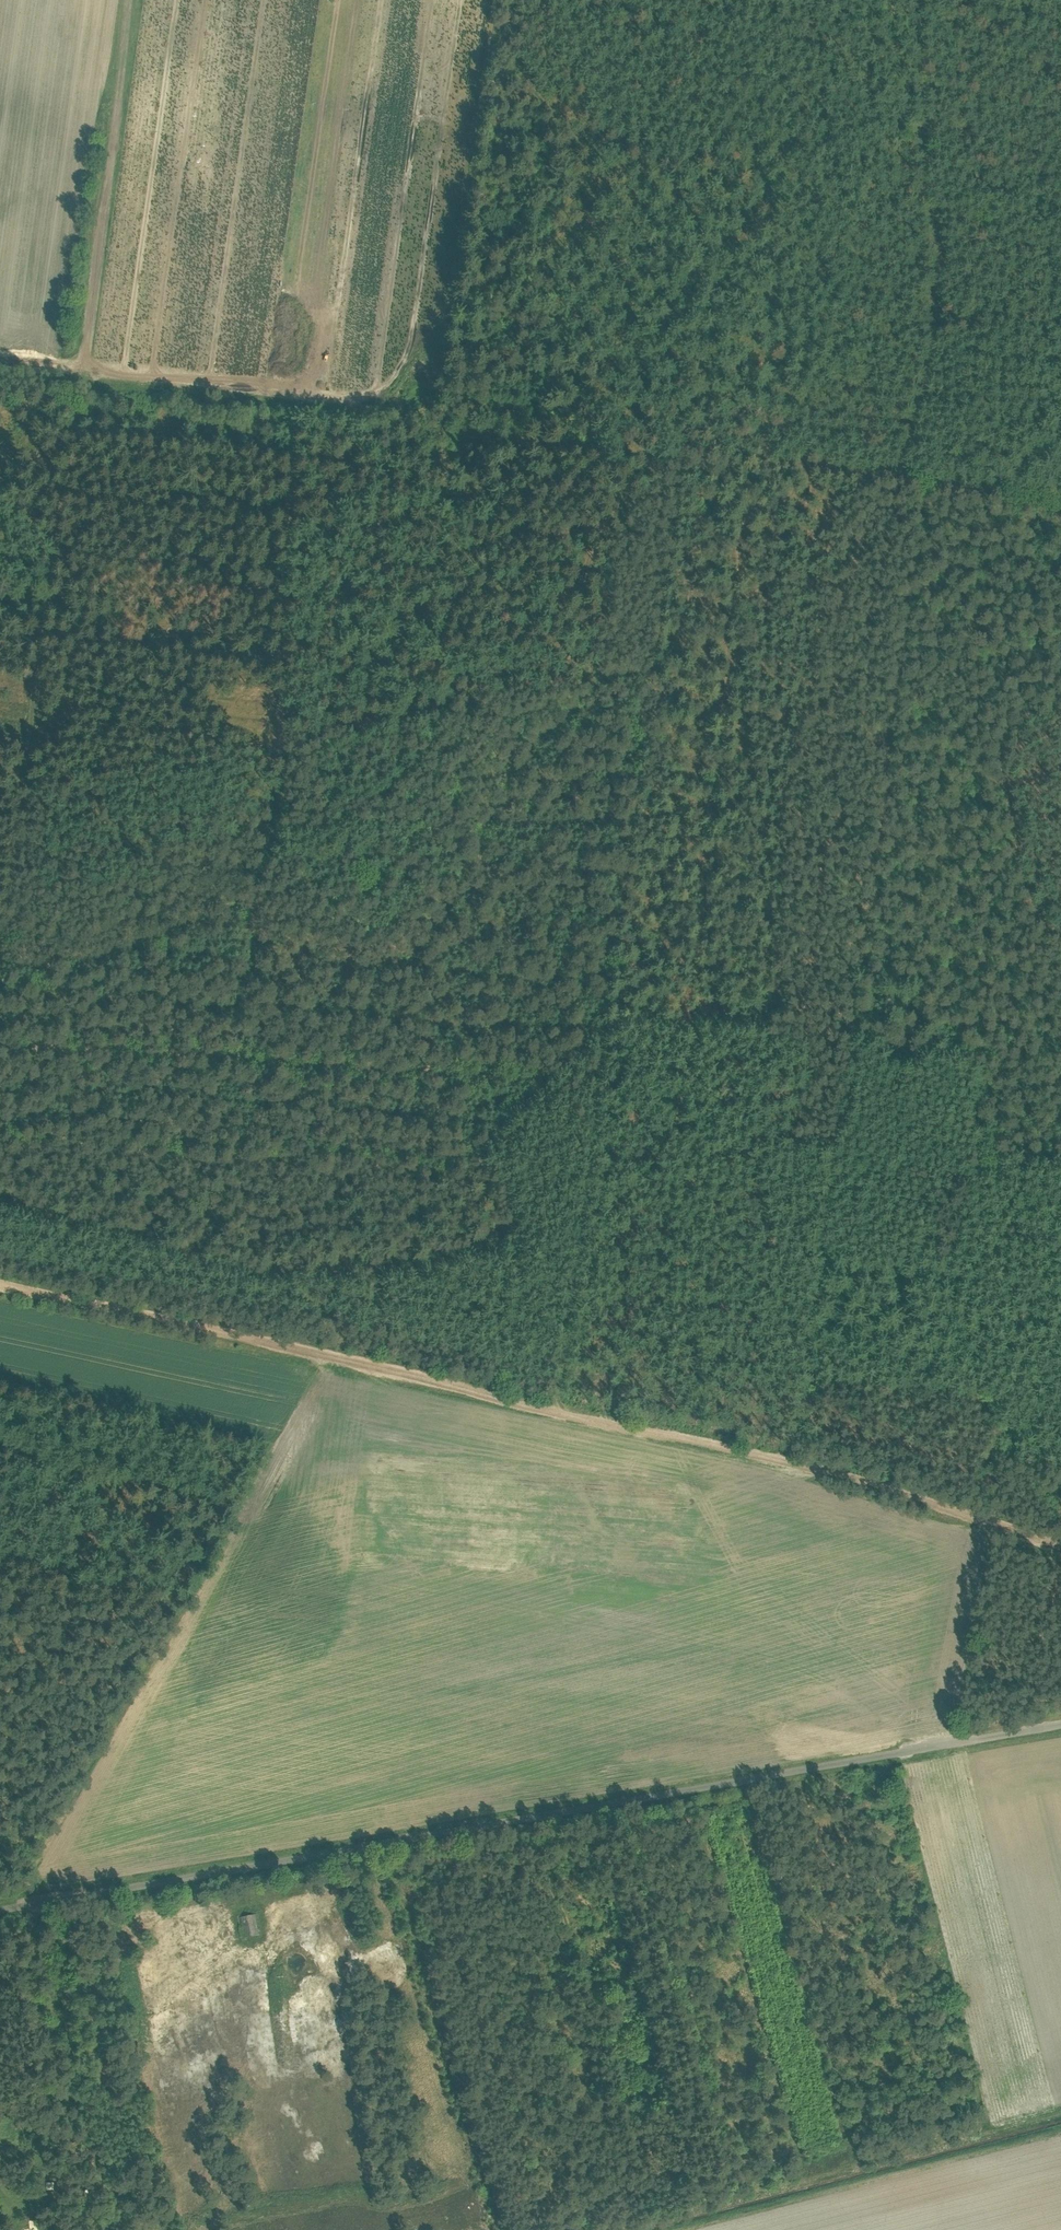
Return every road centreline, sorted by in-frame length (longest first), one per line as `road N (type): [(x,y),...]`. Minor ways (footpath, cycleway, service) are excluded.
road 1 (track): [(1060,1537),(808,1468),(0,1286)]
road 2 (unclassified): [(1060,1718),(0,1909)]
road 3 (track): [(0,1047),(484,1077),(1018,1094),(1060,1113)]
road 4 (track): [(134,0),(0,926)]
road 5 (track): [(1060,490),(1019,495),(899,483),(925,388),(941,249),(924,149),(920,0)]

